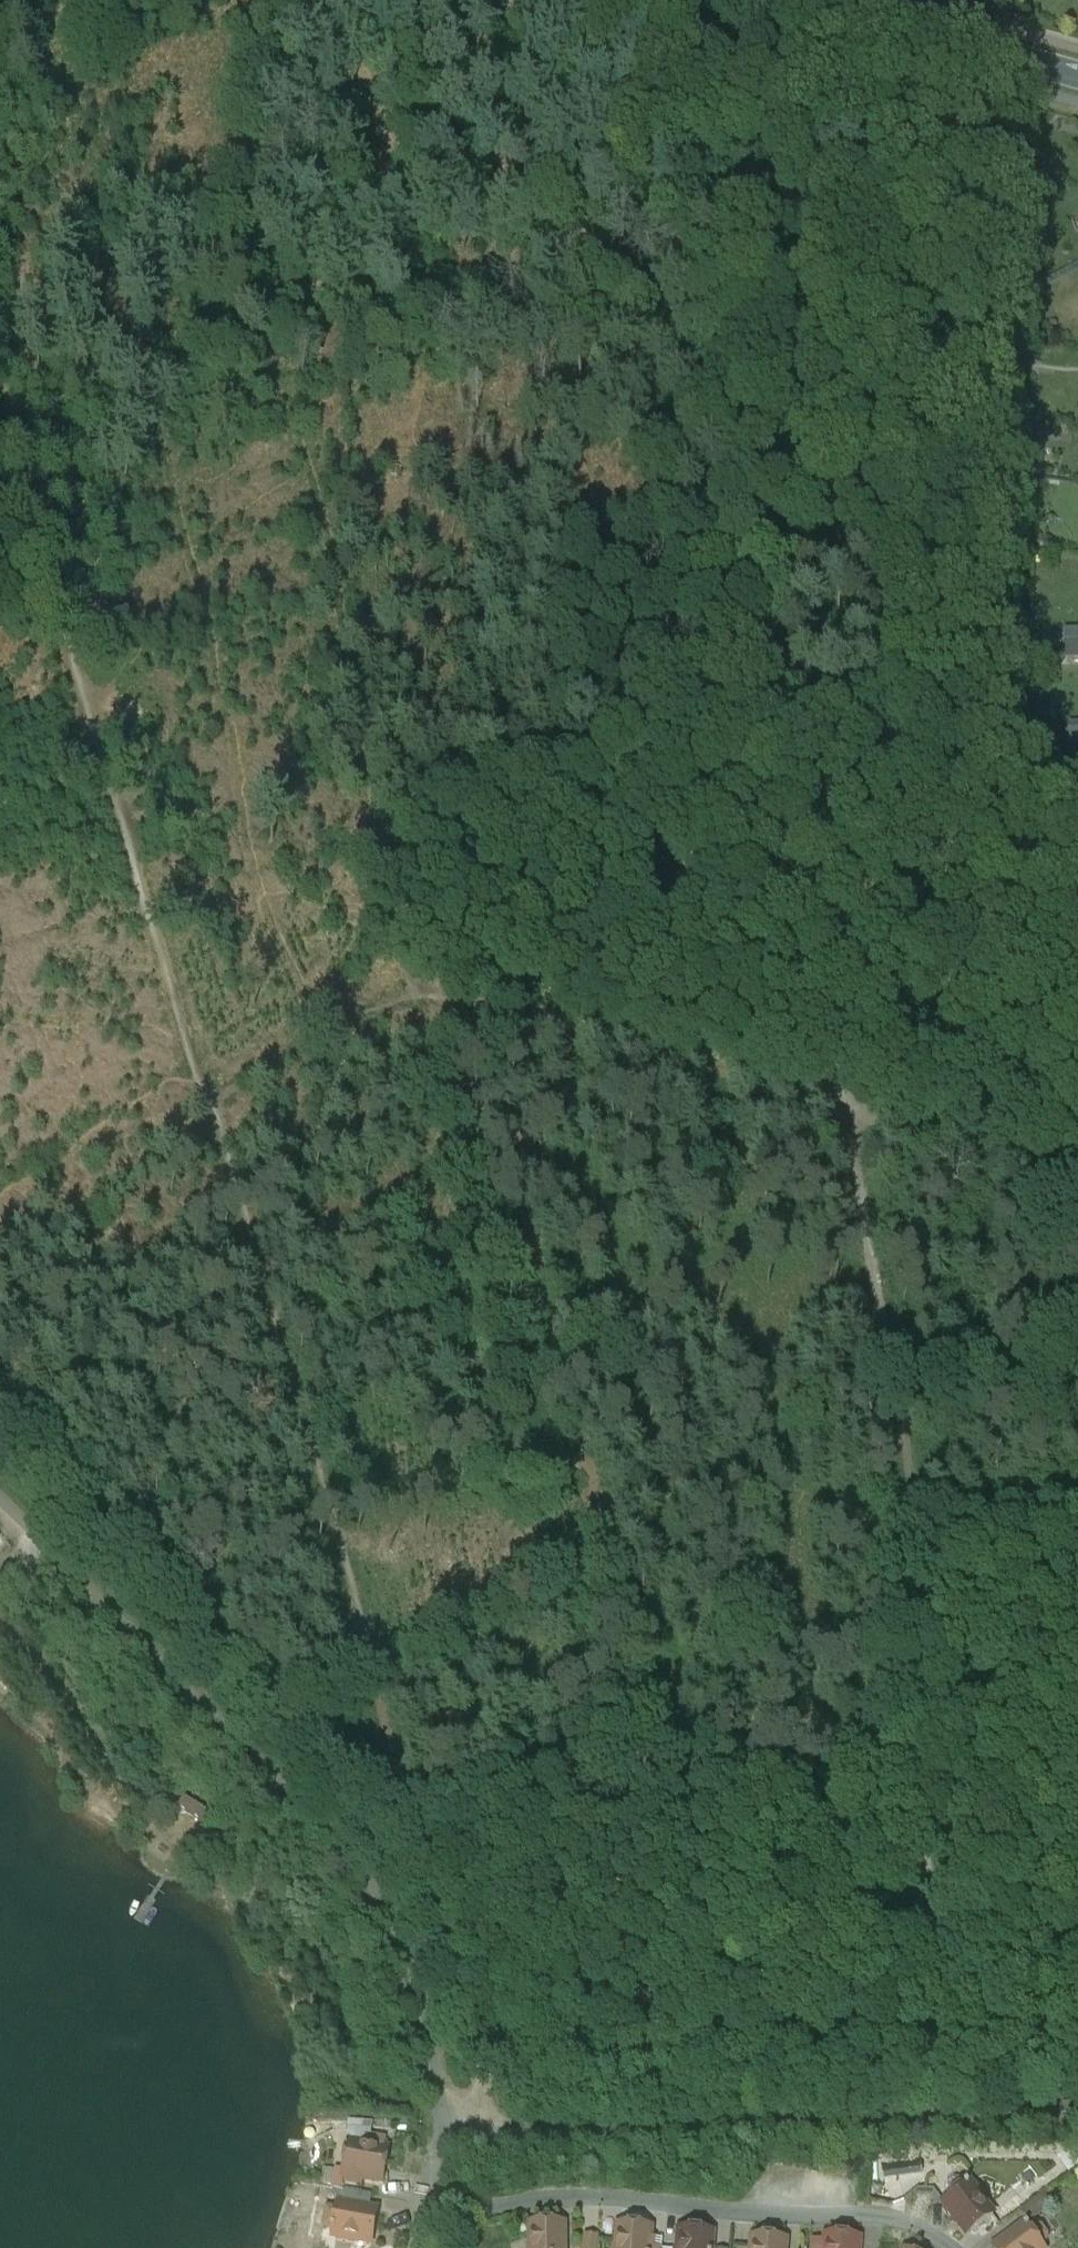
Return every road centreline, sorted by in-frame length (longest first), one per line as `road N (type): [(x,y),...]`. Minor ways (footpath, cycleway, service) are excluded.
road 1 (track): [(632,0),(666,145),(907,1481),(935,2129)]
road 2 (residential): [(425,2211),(482,2211),(550,2196),(861,2215),(914,2226),(946,2247)]
road 3 (secondary): [(813,0),(968,45)]

